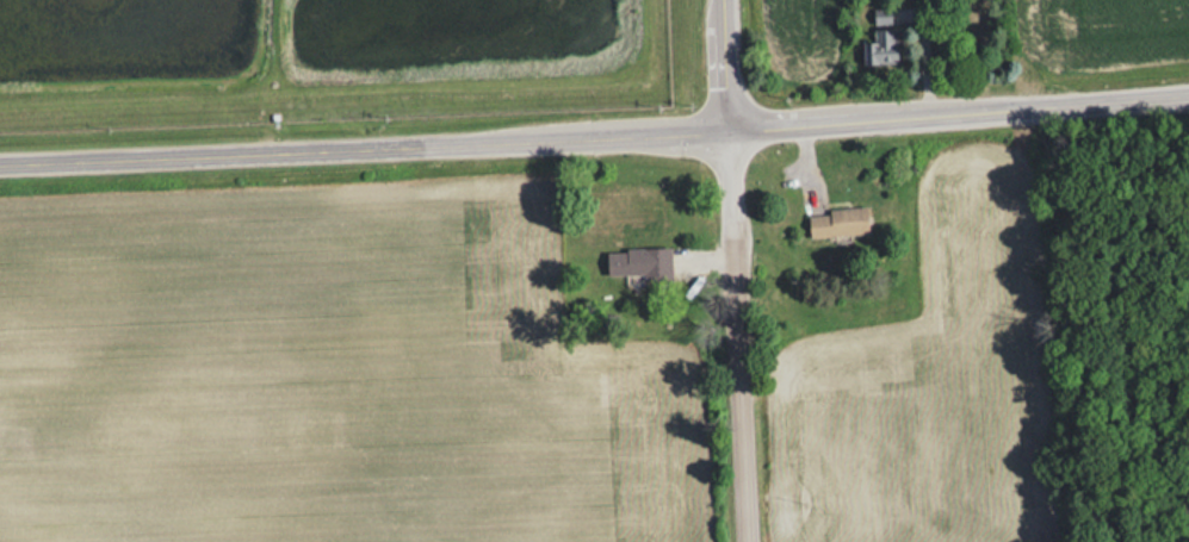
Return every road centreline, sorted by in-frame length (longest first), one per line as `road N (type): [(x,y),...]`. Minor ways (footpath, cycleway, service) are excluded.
road 1 (tertiary): [(1188,93),(733,129),(0,160)]
road 2 (residential): [(750,541),(733,129)]
road 3 (tertiary): [(733,129),(729,0)]

